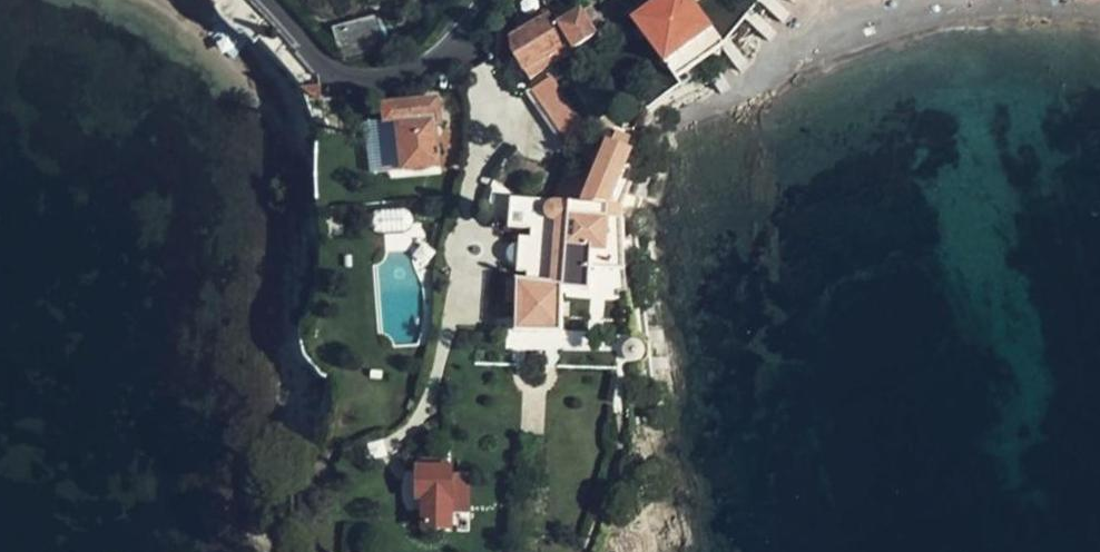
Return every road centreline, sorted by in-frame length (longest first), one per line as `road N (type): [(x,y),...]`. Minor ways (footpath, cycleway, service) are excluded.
road 1 (residential): [(488,0),(442,59),(390,81),(347,83),(316,64),(253,0)]

